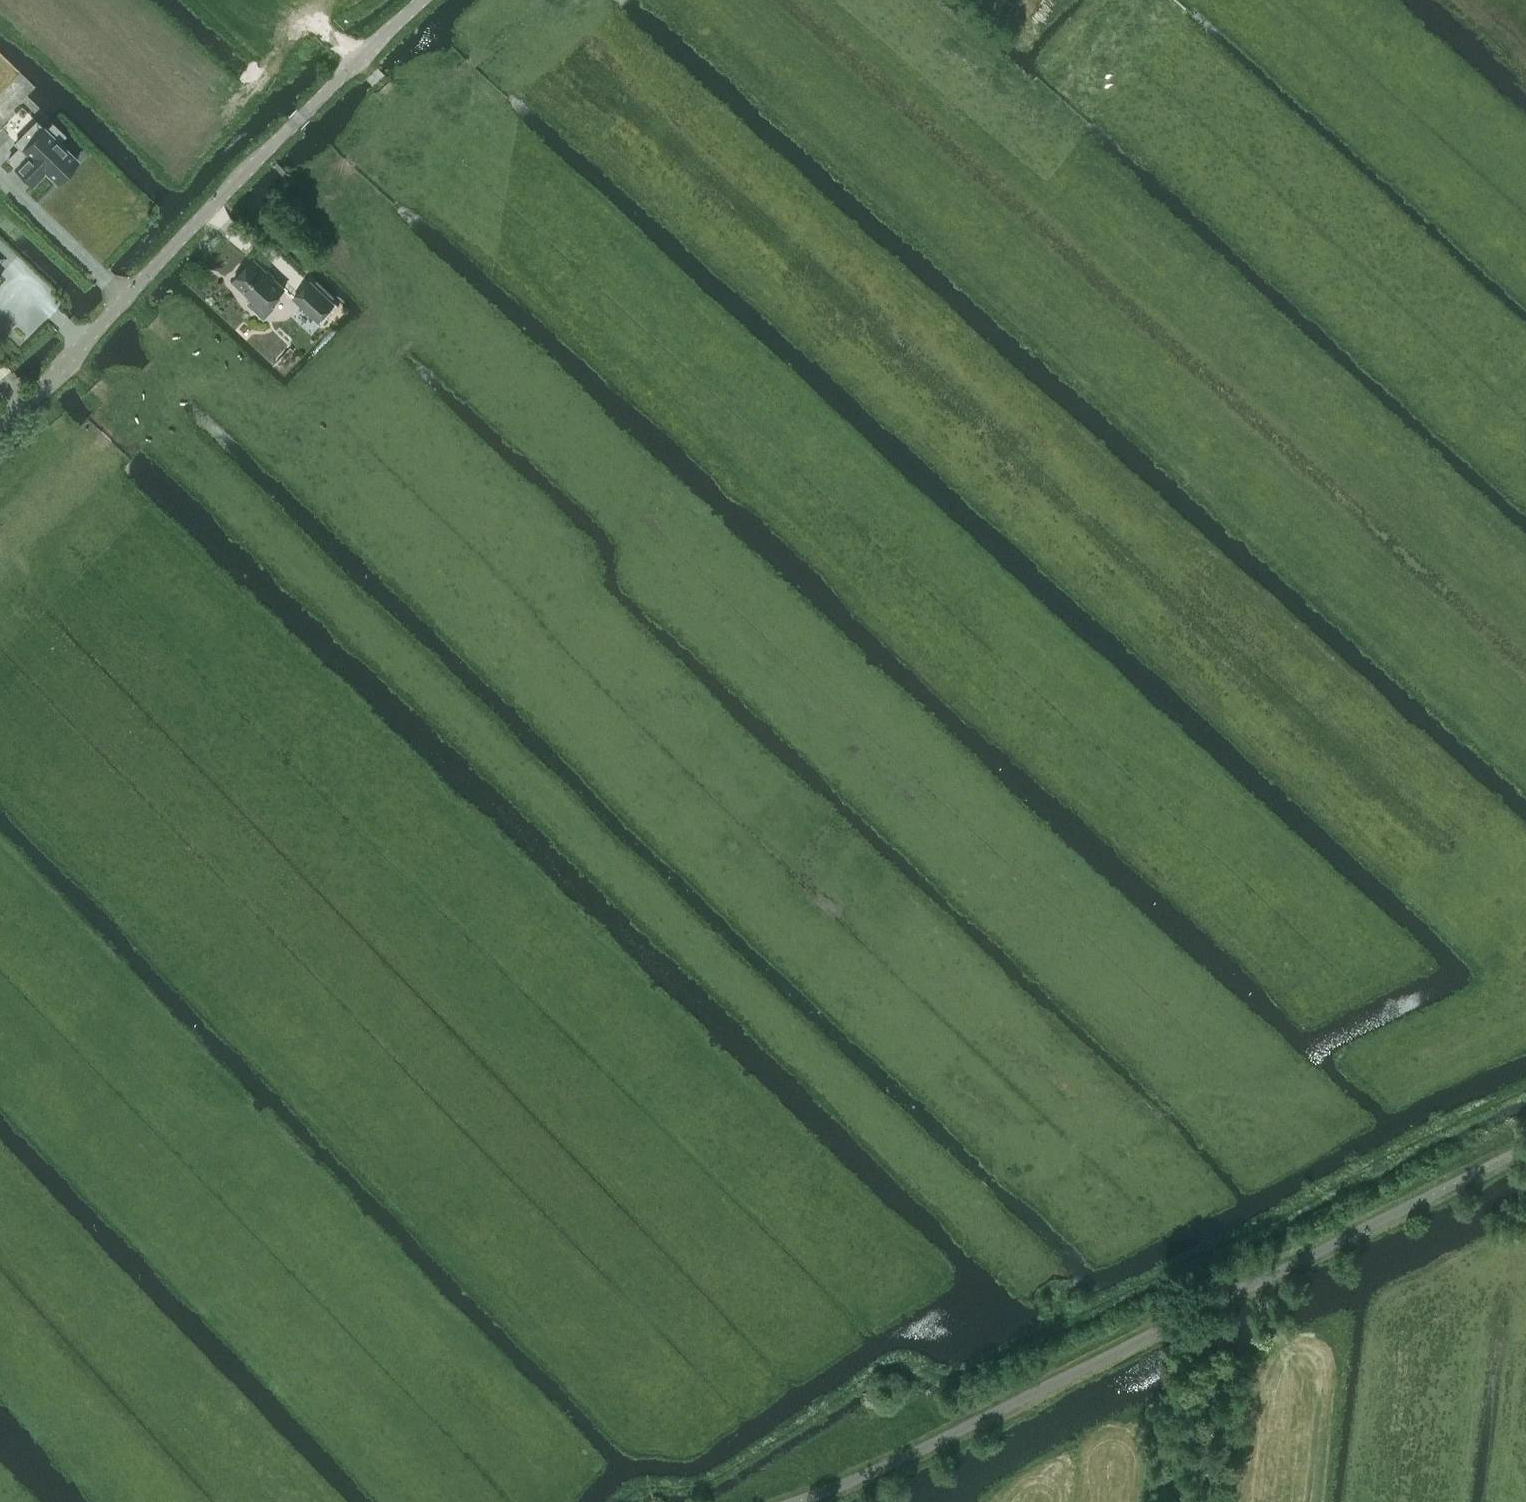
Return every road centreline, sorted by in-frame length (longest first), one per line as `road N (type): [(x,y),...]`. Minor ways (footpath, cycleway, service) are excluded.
road 1 (unclassified): [(0,421),(424,0)]

